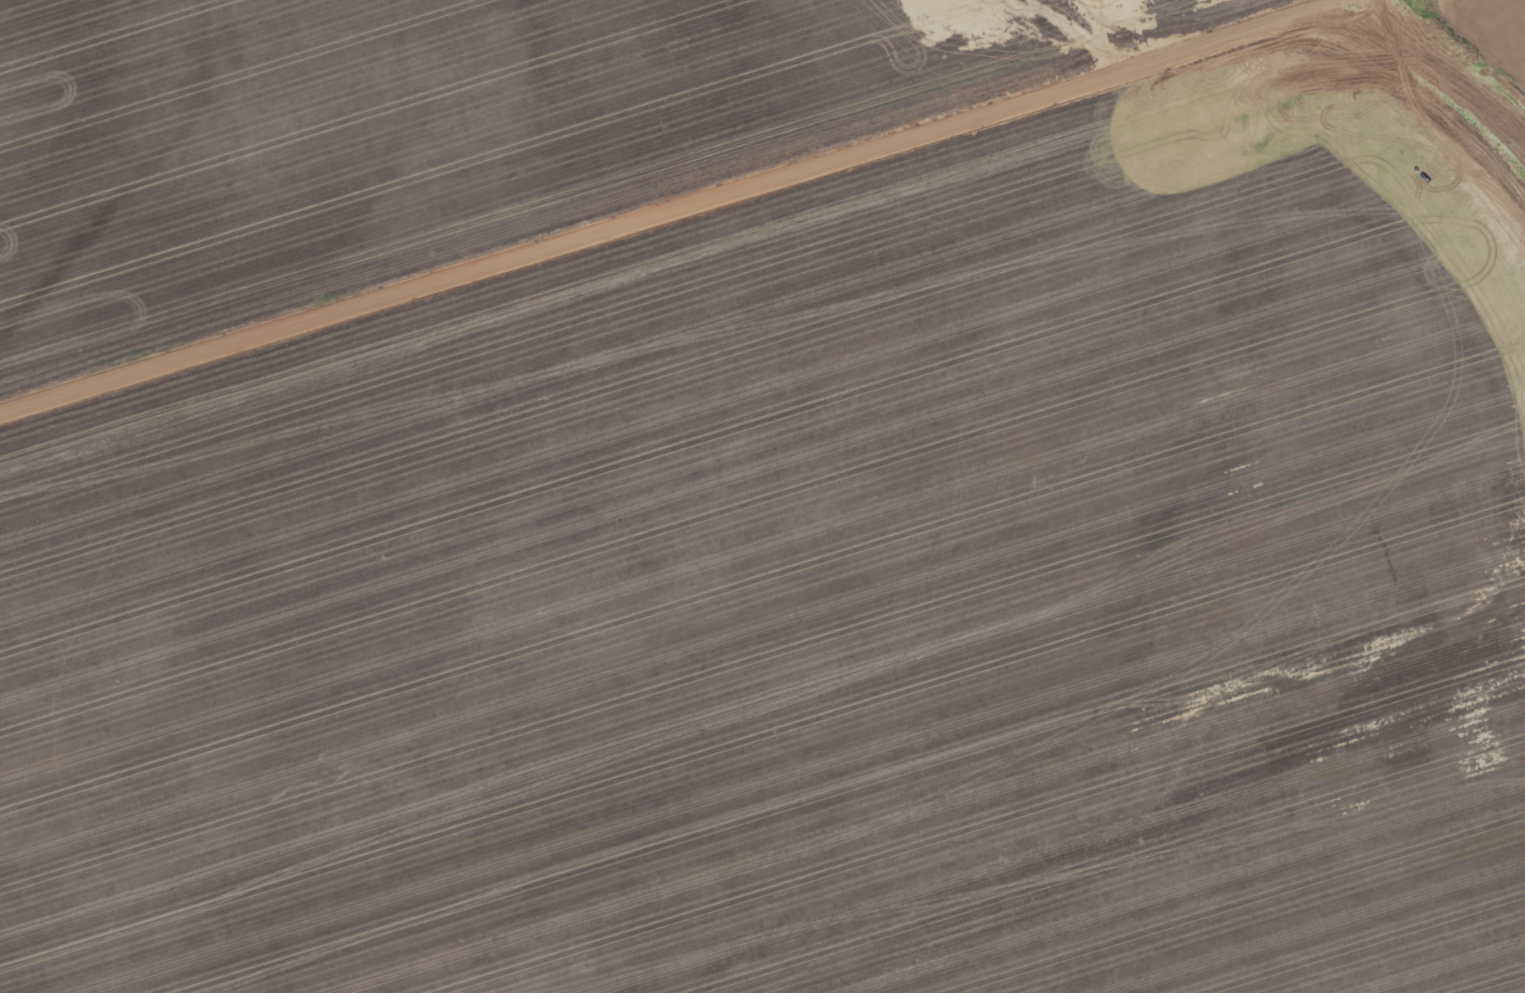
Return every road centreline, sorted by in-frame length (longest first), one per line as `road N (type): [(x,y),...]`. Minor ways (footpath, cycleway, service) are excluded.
road 1 (residential): [(0,410),(1337,0)]

